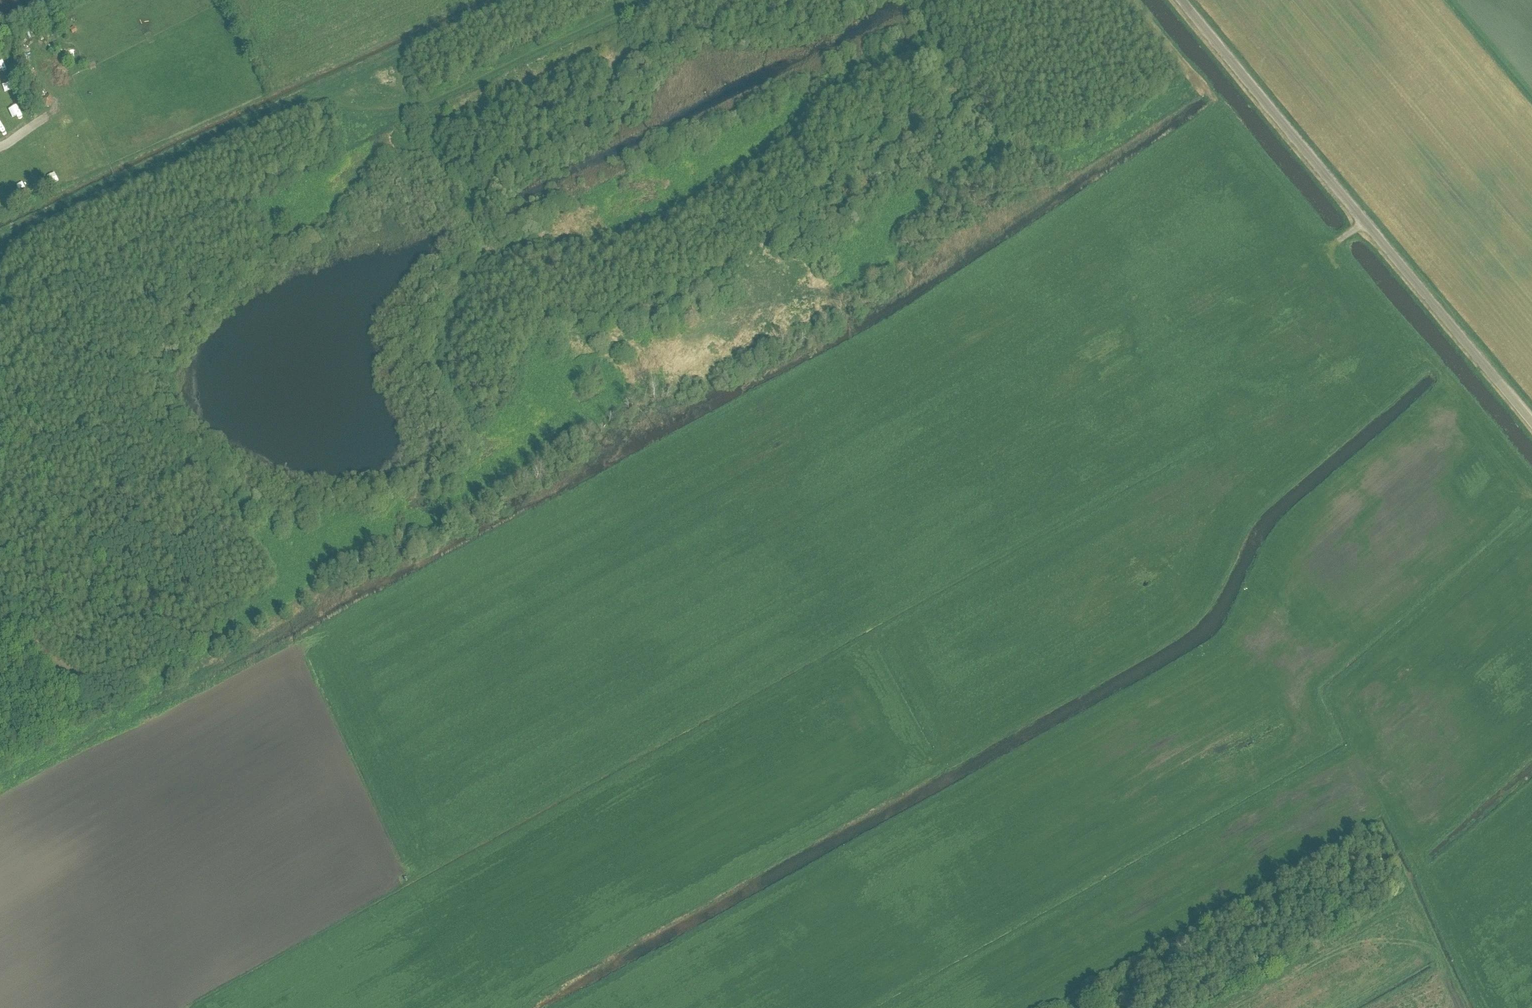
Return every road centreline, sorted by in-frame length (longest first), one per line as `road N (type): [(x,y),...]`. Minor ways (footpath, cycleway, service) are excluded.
road 1 (track): [(0,272),(23,228),(318,93),(356,106),(425,105),(647,0)]
road 2 (unclassified): [(1182,0),(1498,382)]

